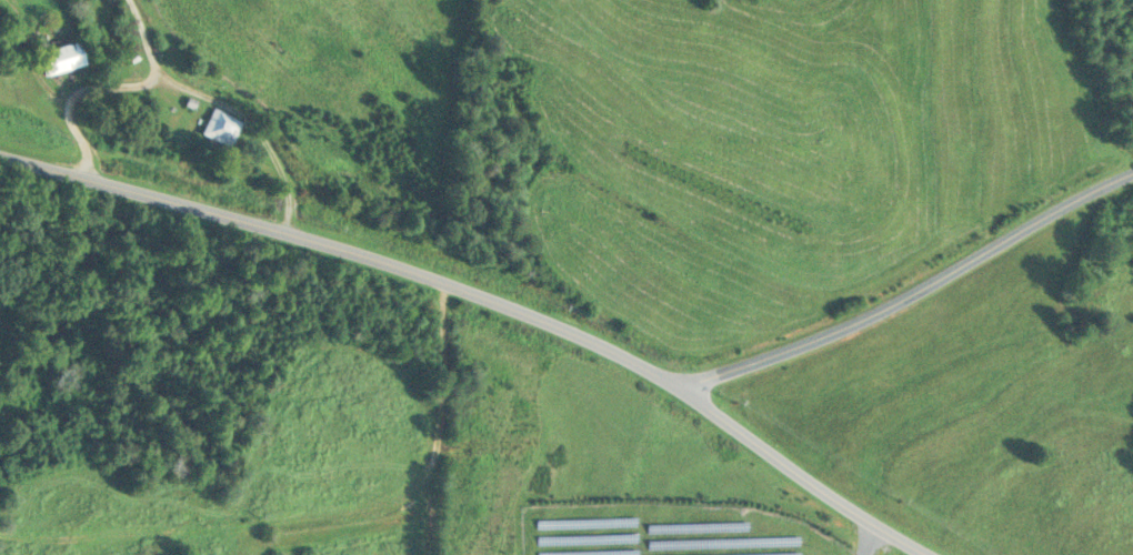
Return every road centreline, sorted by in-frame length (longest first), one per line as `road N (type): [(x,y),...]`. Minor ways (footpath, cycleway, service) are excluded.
road 1 (residential): [(932,554),(780,463),(665,379),(419,274),(0,150)]
road 2 (residential): [(682,386),(894,305),(1132,173)]
road 3 (residential): [(419,274),(437,422),(423,455),(405,482),(283,522),(243,554)]

